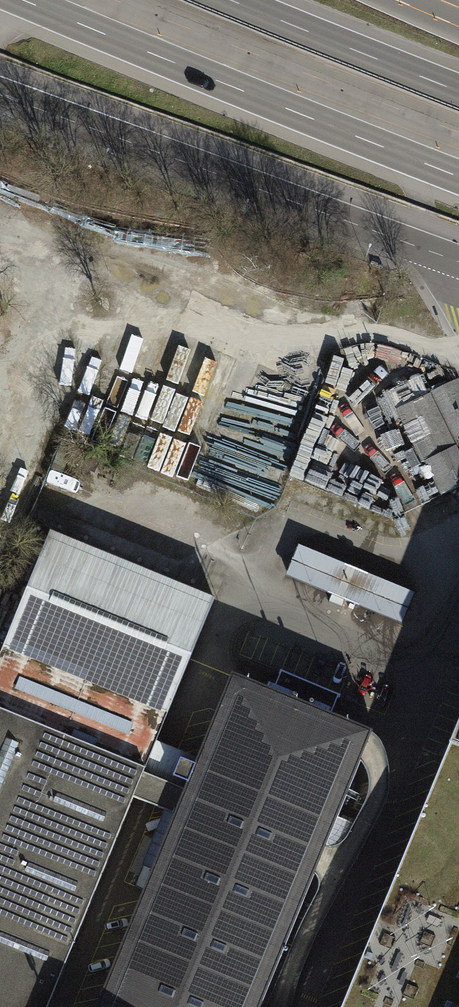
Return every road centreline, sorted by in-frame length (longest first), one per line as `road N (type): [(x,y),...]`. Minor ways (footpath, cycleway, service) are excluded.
road 1 (primary): [(0,93),(458,261)]
road 2 (motorway): [(29,0),(458,176)]
road 3 (motorway): [(458,91),(231,0)]

